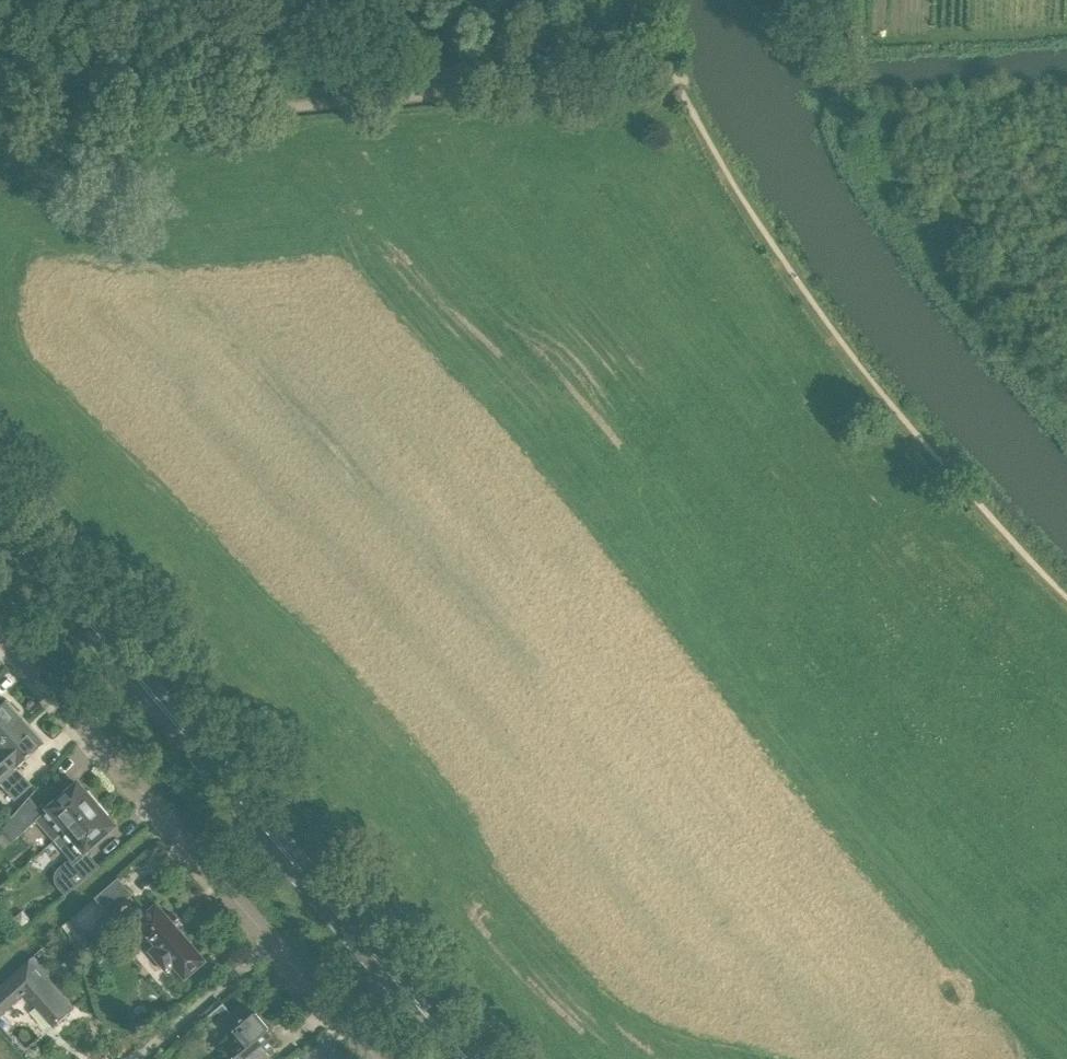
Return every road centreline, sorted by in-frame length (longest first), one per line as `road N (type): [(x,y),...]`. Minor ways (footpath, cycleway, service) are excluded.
road 1 (secondary): [(468,1058),(0,528)]
road 2 (unclassified): [(382,1058),(0,631)]
road 3 (track): [(171,820),(17,953)]

